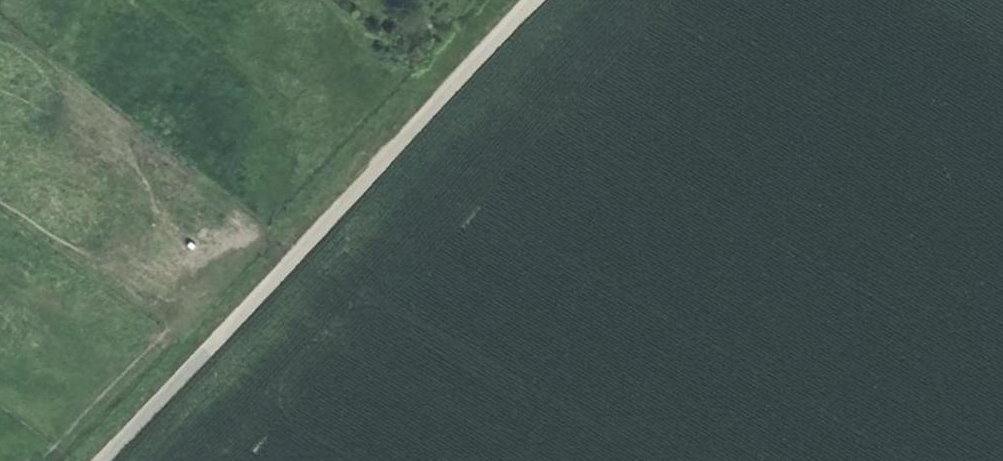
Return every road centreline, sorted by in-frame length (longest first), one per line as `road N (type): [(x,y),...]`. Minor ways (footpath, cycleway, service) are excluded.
road 1 (track): [(532,0),(100,460)]

